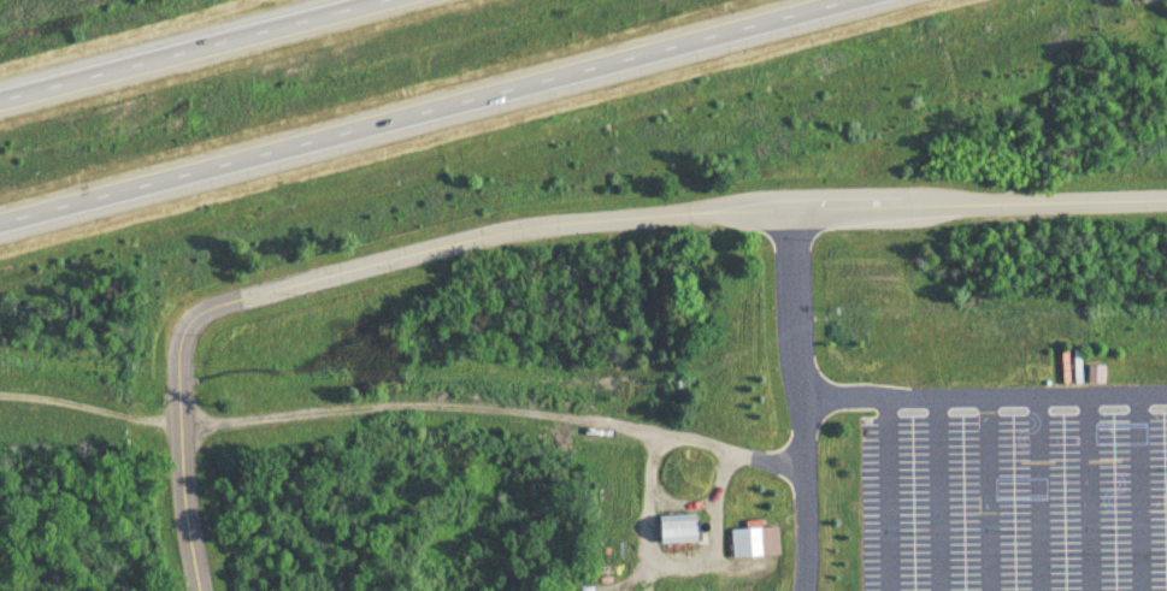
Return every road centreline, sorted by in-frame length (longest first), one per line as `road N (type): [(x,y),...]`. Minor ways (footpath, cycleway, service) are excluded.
road 1 (motorway): [(0,226),(861,0)]
road 2 (track): [(0,397),(182,416),(341,398),(566,406),(806,461)]
road 3 (residential): [(559,224),(235,300),(185,336),(184,485),(200,590)]
road 4 (residential): [(1166,198),(796,207),(559,224)]
road 5 (motorway): [(390,0),(0,102)]
road 6 (track): [(656,426),(646,536),(654,560),(684,563),(707,552),(727,442)]

